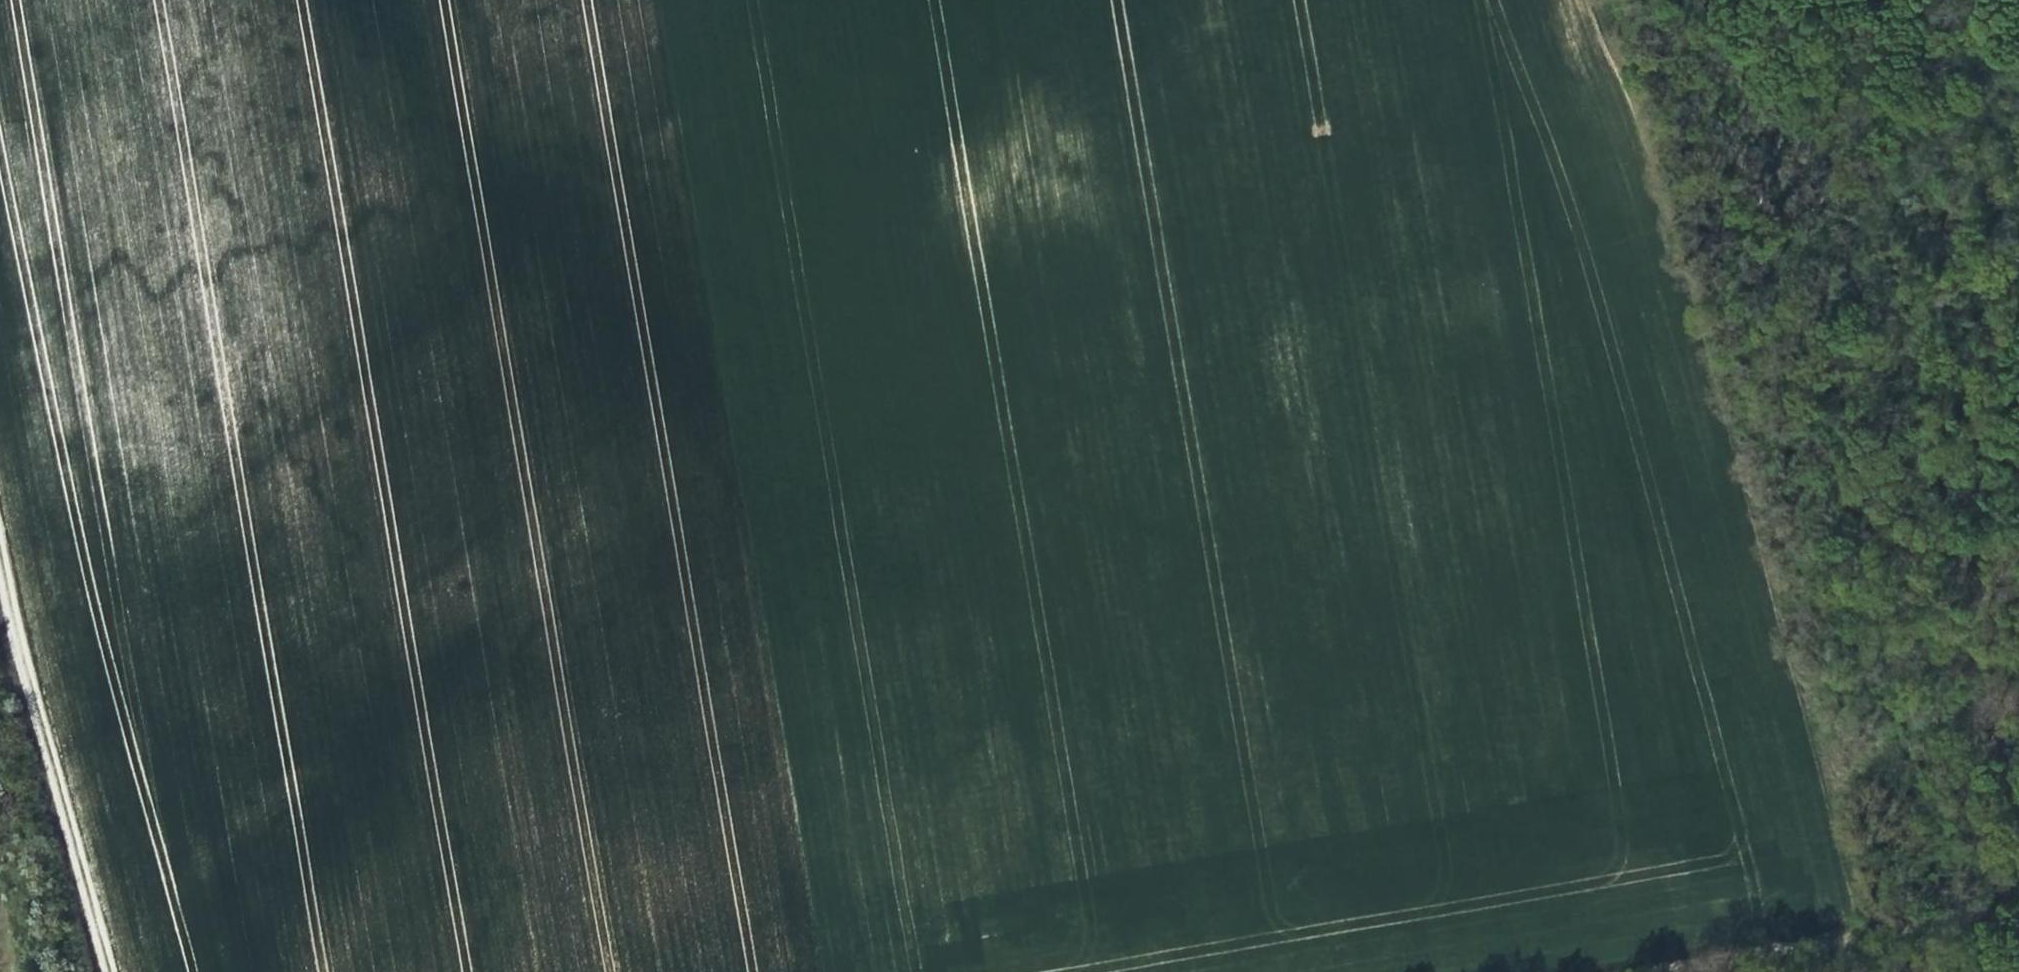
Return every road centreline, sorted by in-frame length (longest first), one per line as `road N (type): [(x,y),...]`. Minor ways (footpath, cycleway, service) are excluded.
road 1 (track): [(2018,897),(1858,917),(1593,971)]
road 2 (track): [(102,971),(0,563)]

